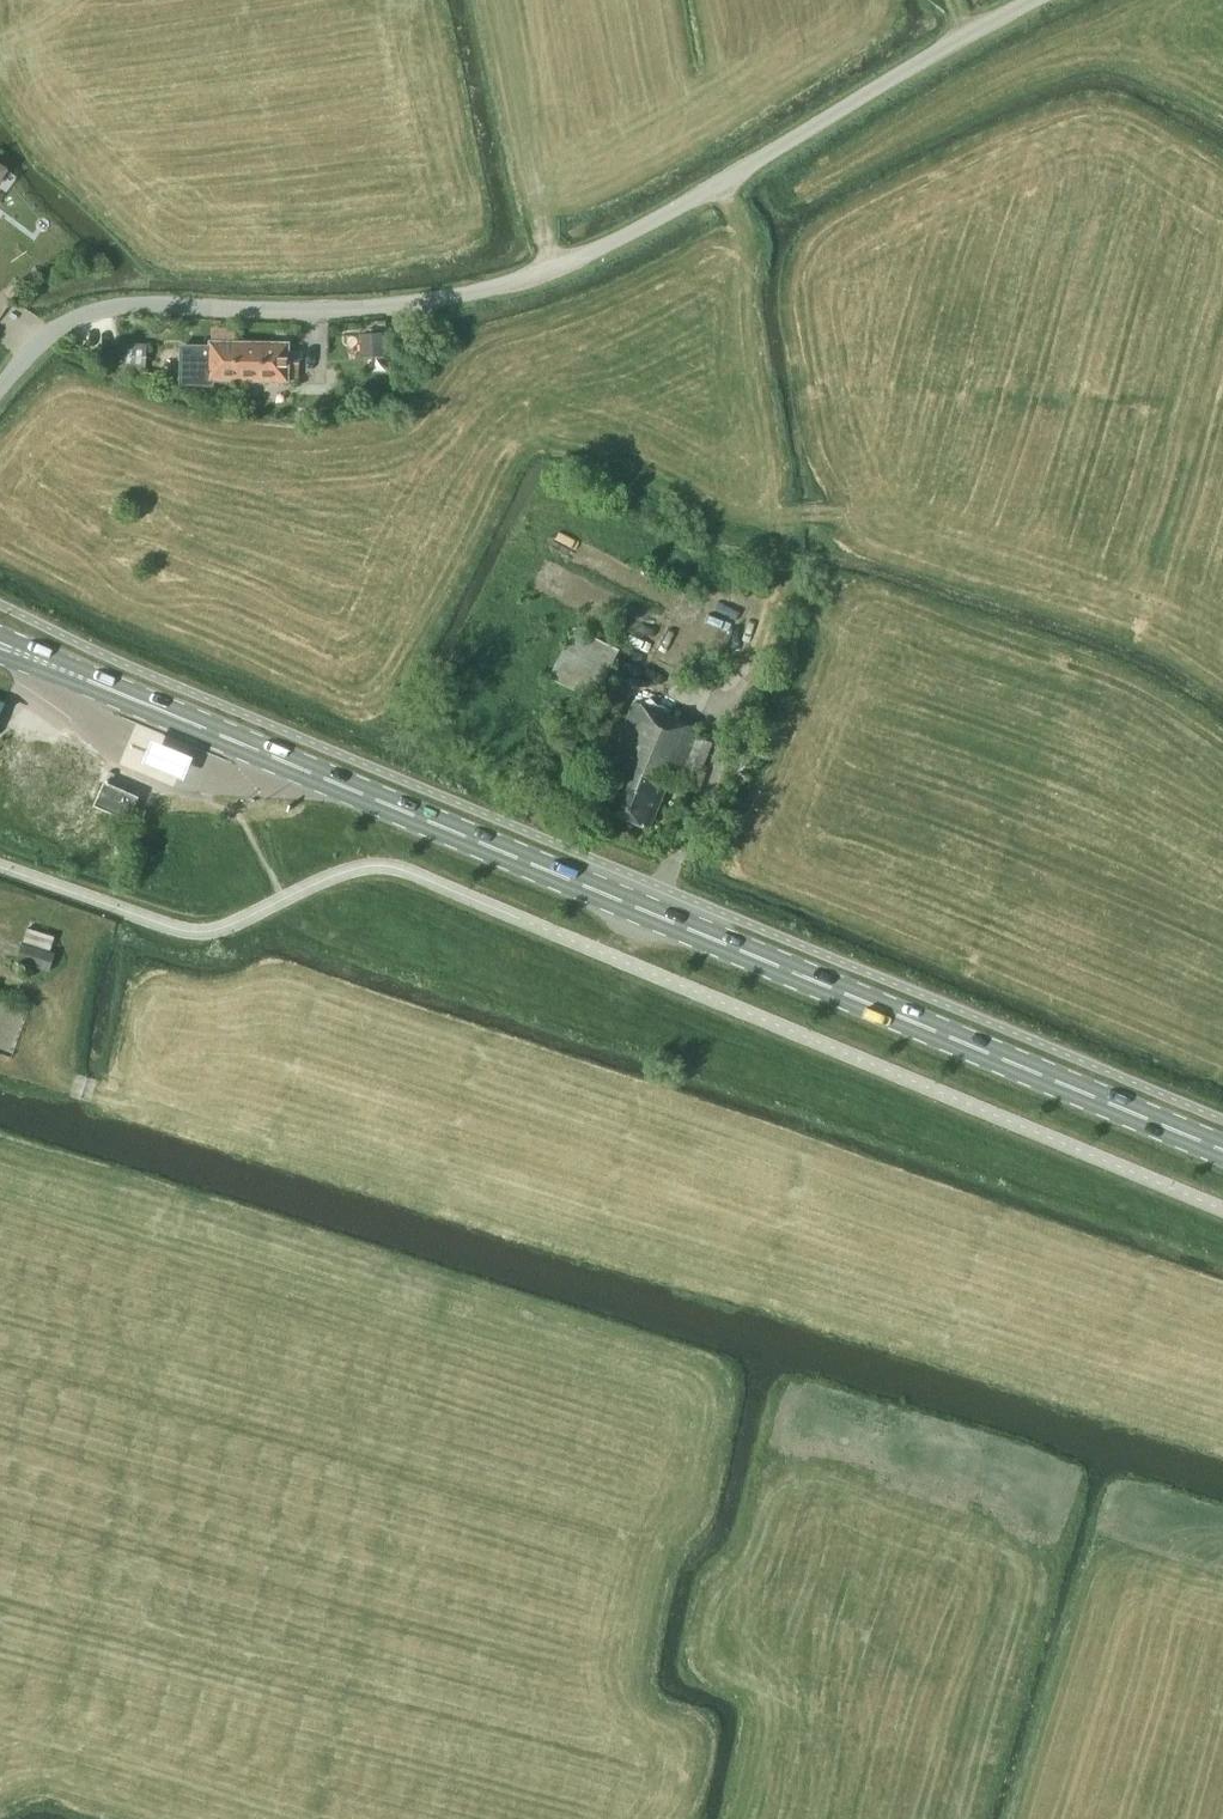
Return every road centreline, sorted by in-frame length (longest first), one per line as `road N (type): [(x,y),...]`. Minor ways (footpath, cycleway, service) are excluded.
road 1 (primary): [(1222,1151),(61,669)]
road 2 (unclassified): [(0,388),(61,326),(113,307),(342,308),(442,297),(550,269),(631,232),(1039,0)]

